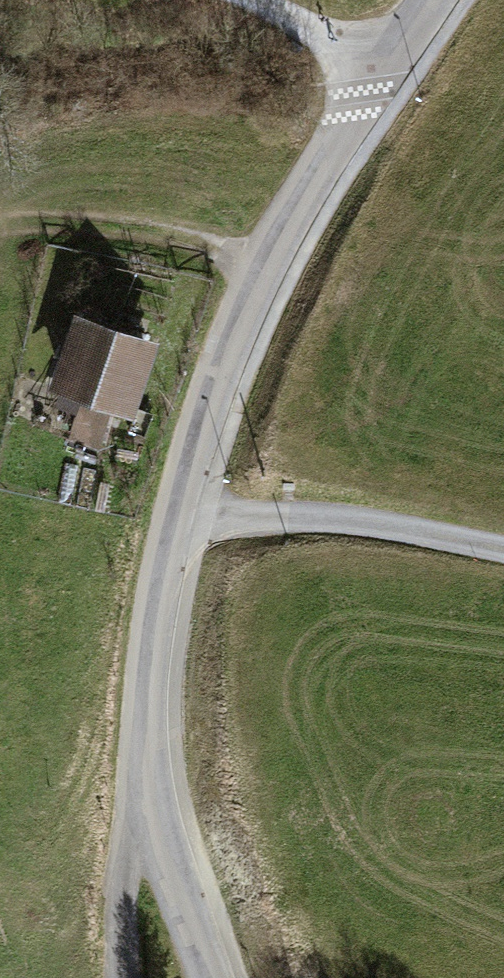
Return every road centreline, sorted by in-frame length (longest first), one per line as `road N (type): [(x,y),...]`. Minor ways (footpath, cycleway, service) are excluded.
road 1 (residential): [(433,0),(247,317),(208,404),(173,520),(144,711),(150,804),(209,977)]
road 2 (track): [(173,520),(320,515),(503,551)]
road 3 (track): [(150,804),(126,866),(124,977)]
road 4 (track): [(387,76),(241,0)]

